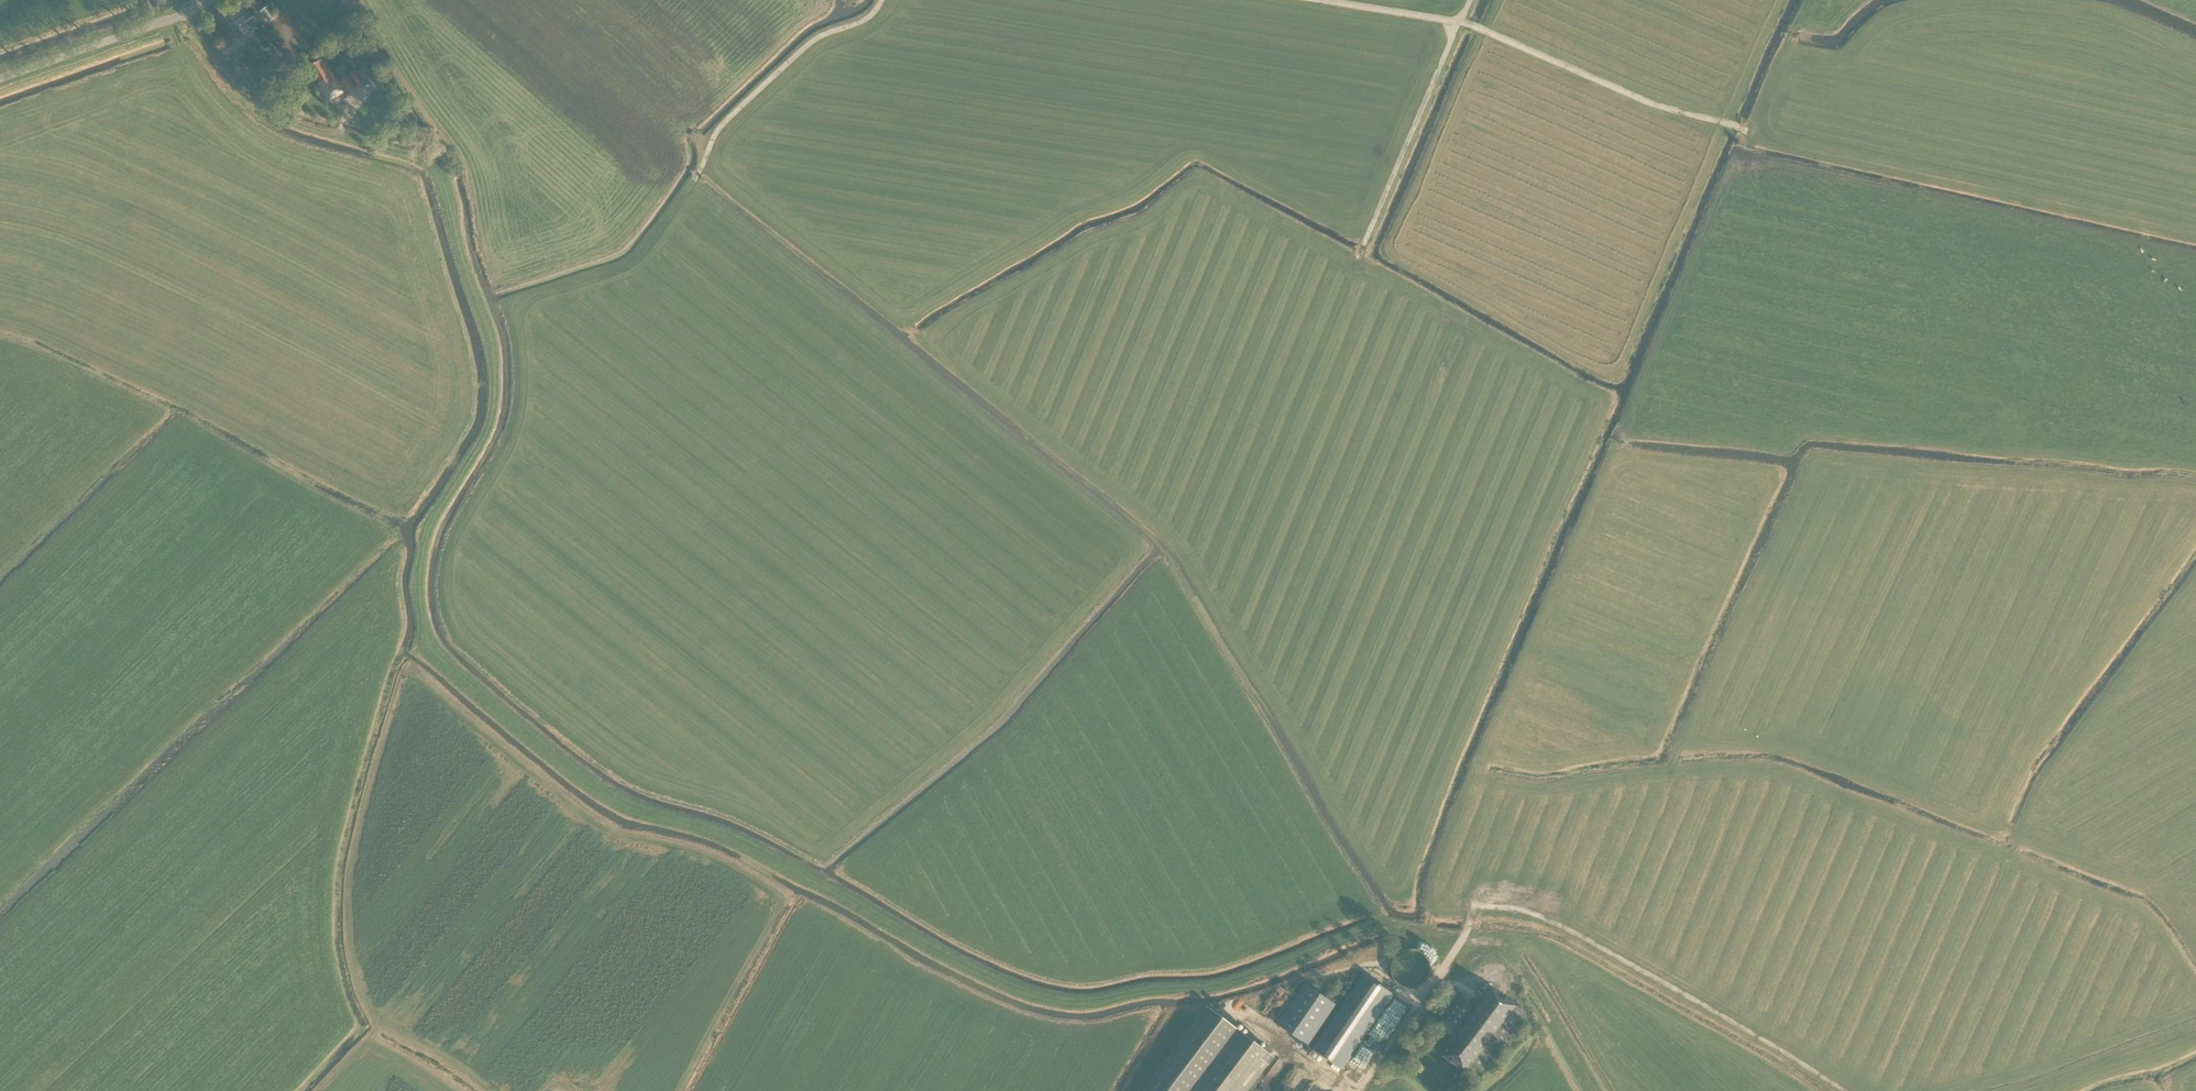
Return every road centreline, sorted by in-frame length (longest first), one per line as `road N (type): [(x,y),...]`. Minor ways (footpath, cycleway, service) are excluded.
road 1 (track): [(1594,1090),(1519,962),(1492,942),(1381,925),(1230,983),(1061,1000),(940,953),(752,847),(640,809),(559,758),(427,644),(422,553),(432,520),(486,433),(491,351),(447,201),(429,167),(332,134)]
road 2 (track): [(1321,0),(1471,25),(1647,101),(1755,134)]
road 3 (track): [(1464,939),(1476,904),(1518,908),(1601,947),(1847,1090)]
road 4 (track): [(1358,258),(1470,0)]
road 5 (track): [(696,179),(728,121),(808,45),(869,18),(883,0)]
road 6 (unclassified): [(0,79),(186,13)]
road 7 (unclassified): [(332,134),(266,106),(186,13)]

